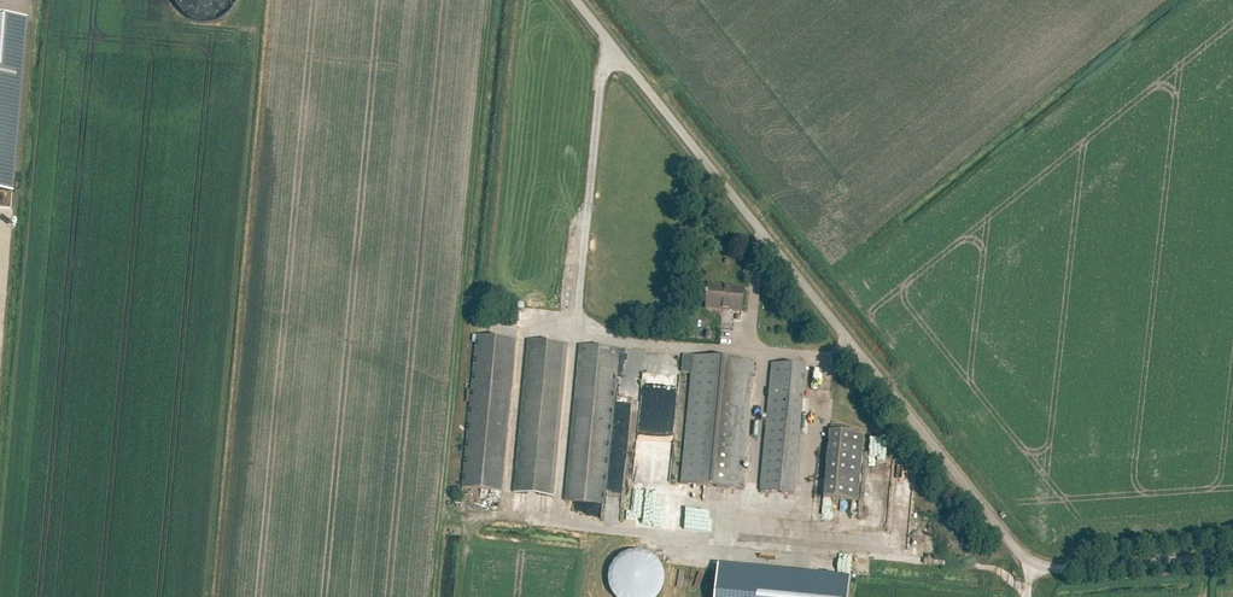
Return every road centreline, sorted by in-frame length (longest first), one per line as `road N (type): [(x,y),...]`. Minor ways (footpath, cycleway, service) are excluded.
road 1 (unclassified): [(576,0),(1032,571)]
road 2 (unclassified): [(1032,571),(1232,558)]

